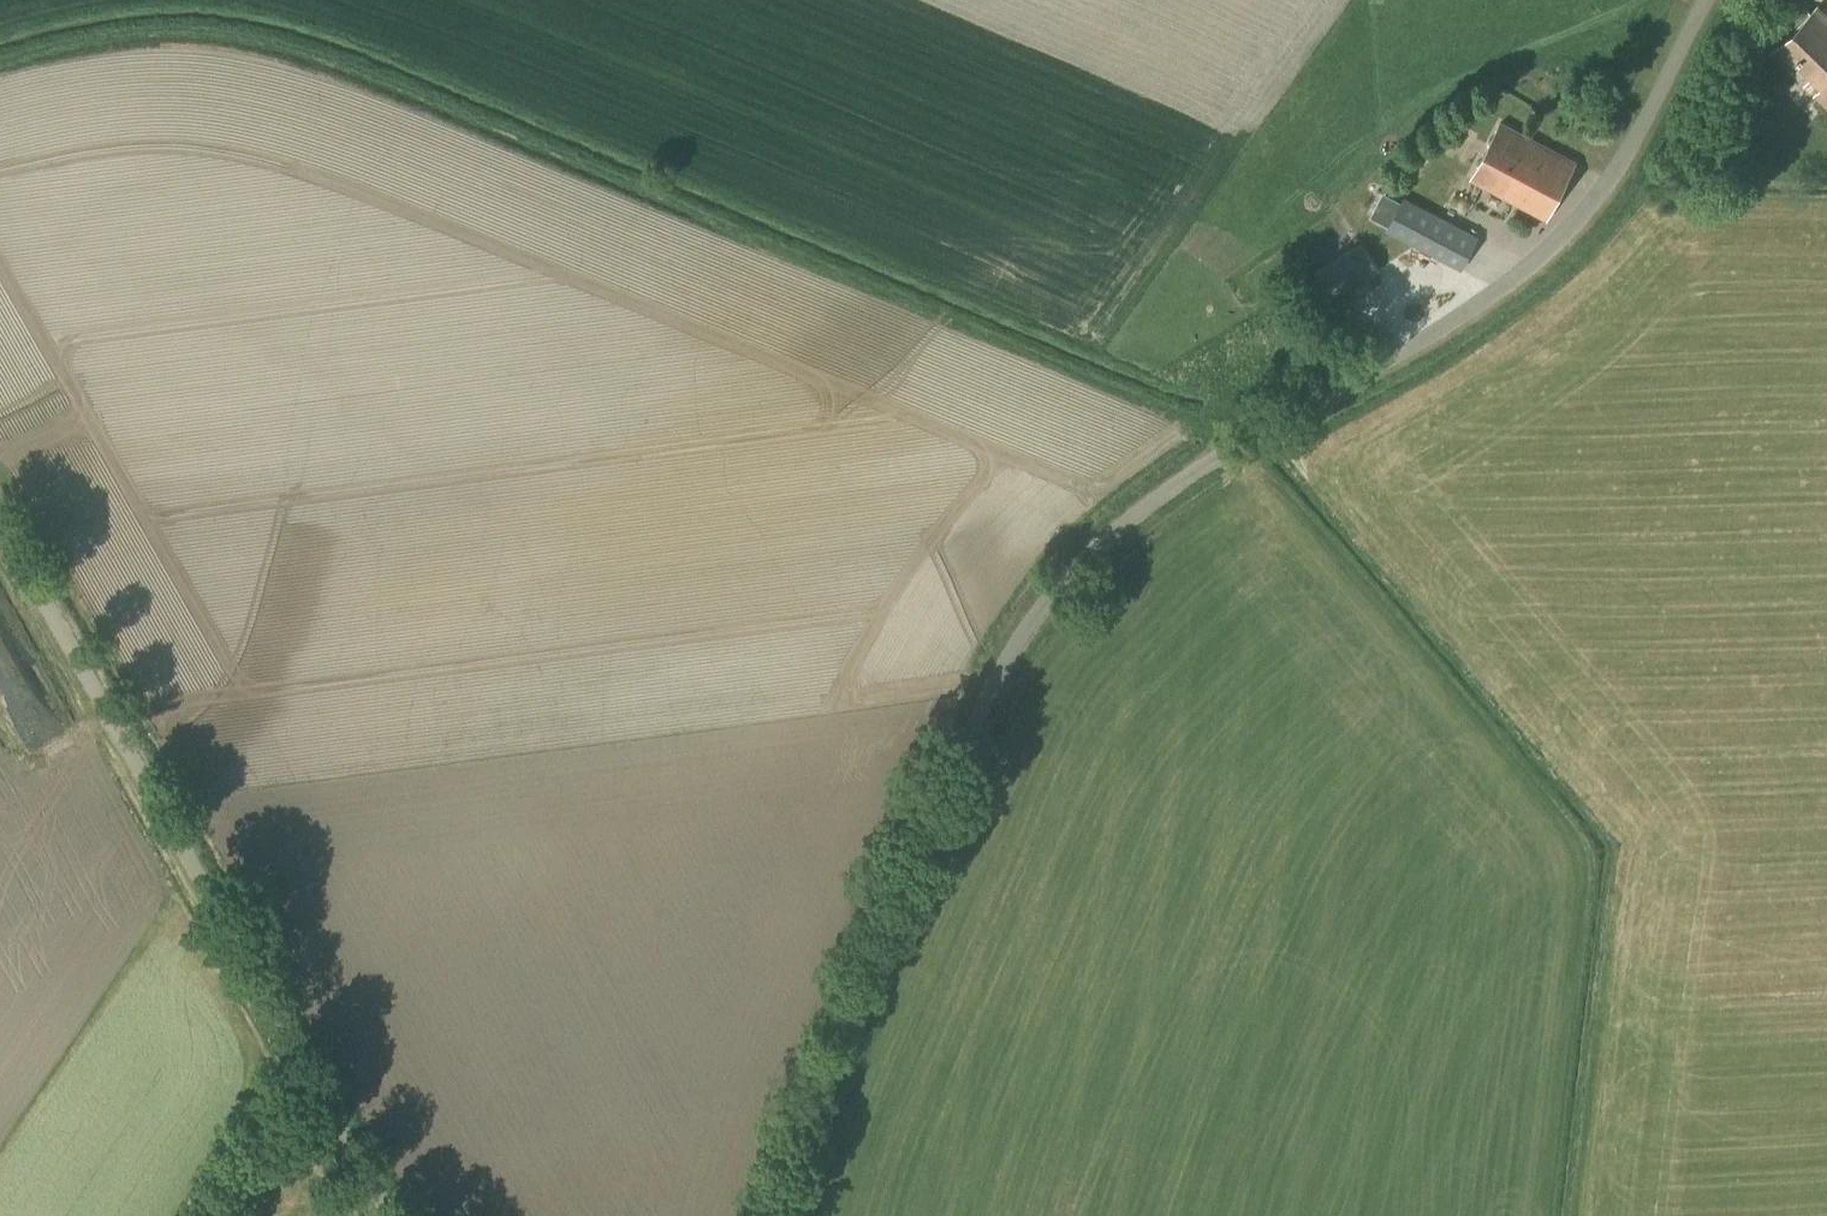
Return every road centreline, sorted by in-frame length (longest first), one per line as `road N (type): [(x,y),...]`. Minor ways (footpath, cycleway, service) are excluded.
road 1 (unclassified): [(768,1215),(850,955),(943,751),(1081,540),(1156,480),(1574,206),(1629,124),(1690,0)]
road 2 (unclassified): [(392,1215),(0,525)]

